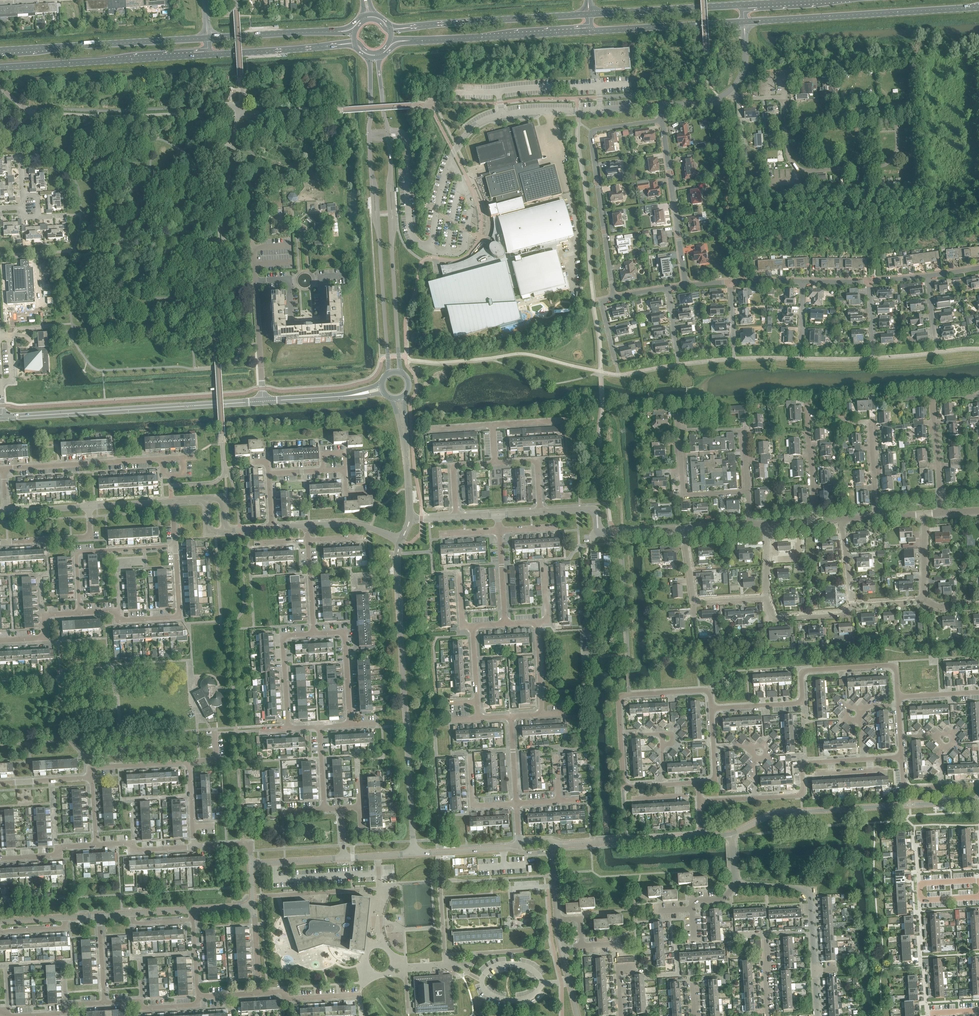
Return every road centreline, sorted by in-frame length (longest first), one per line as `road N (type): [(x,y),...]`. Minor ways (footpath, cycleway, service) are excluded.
road 1 (tertiary): [(397,562),(414,853)]
road 2 (tertiary): [(2,417),(262,401)]
road 3 (tertiary): [(731,833),(776,813),(978,801)]
road 4 (tertiary): [(369,136),(388,373)]
road 5 (tertiary): [(400,372),(388,135)]
road 6 (residential): [(711,708),(798,703),(806,671),(889,665),(898,697)]
road 7 (residential): [(661,119),(590,136),(614,297)]
road 8 (secondary): [(744,21),(978,6)]
road 9 (unclassified): [(450,161),(473,126),(501,115),(659,105)]
road 10 (secondary): [(0,67),(208,54)]
road 11 (secondary): [(207,38),(0,50)]
road 12 (secondary): [(408,41),(589,30)]
road 13 (secondary): [(588,14),(409,27)]
road 14 (residential): [(684,286),(661,119)]
road 15 (residential): [(3,468),(162,459)]
road 16 (secondary): [(743,4),(588,14)]
road 17 (secondary): [(589,30),(744,21)]
road 18 (residential): [(815,970),(809,891),(734,881)]
road 19 (residential): [(262,401),(253,248)]
road 20 (unclassified): [(659,105),(728,92),(745,68),(744,21)]
road 21 (tertiary): [(554,846),(700,835)]
road 22 (residential): [(746,492),(683,496),(678,414)]
road 23 (residential): [(117,614),(119,621),(179,617),(175,545)]
road 24 (residential): [(978,880),(918,884),(919,900),(978,896)]
road 25 (secondary): [(335,31),(207,38)]
road 26 (unclassified): [(396,135),(409,150),(411,233),(430,249)]
road 27 (unclassified): [(430,249),(464,249),(471,204),(450,161)]
road 28 (secondary): [(208,54),(333,45)]
road 29 (residential): [(351,725),(345,632),(314,634)]
road 30 (residential): [(289,729),(283,636),(314,634)]

